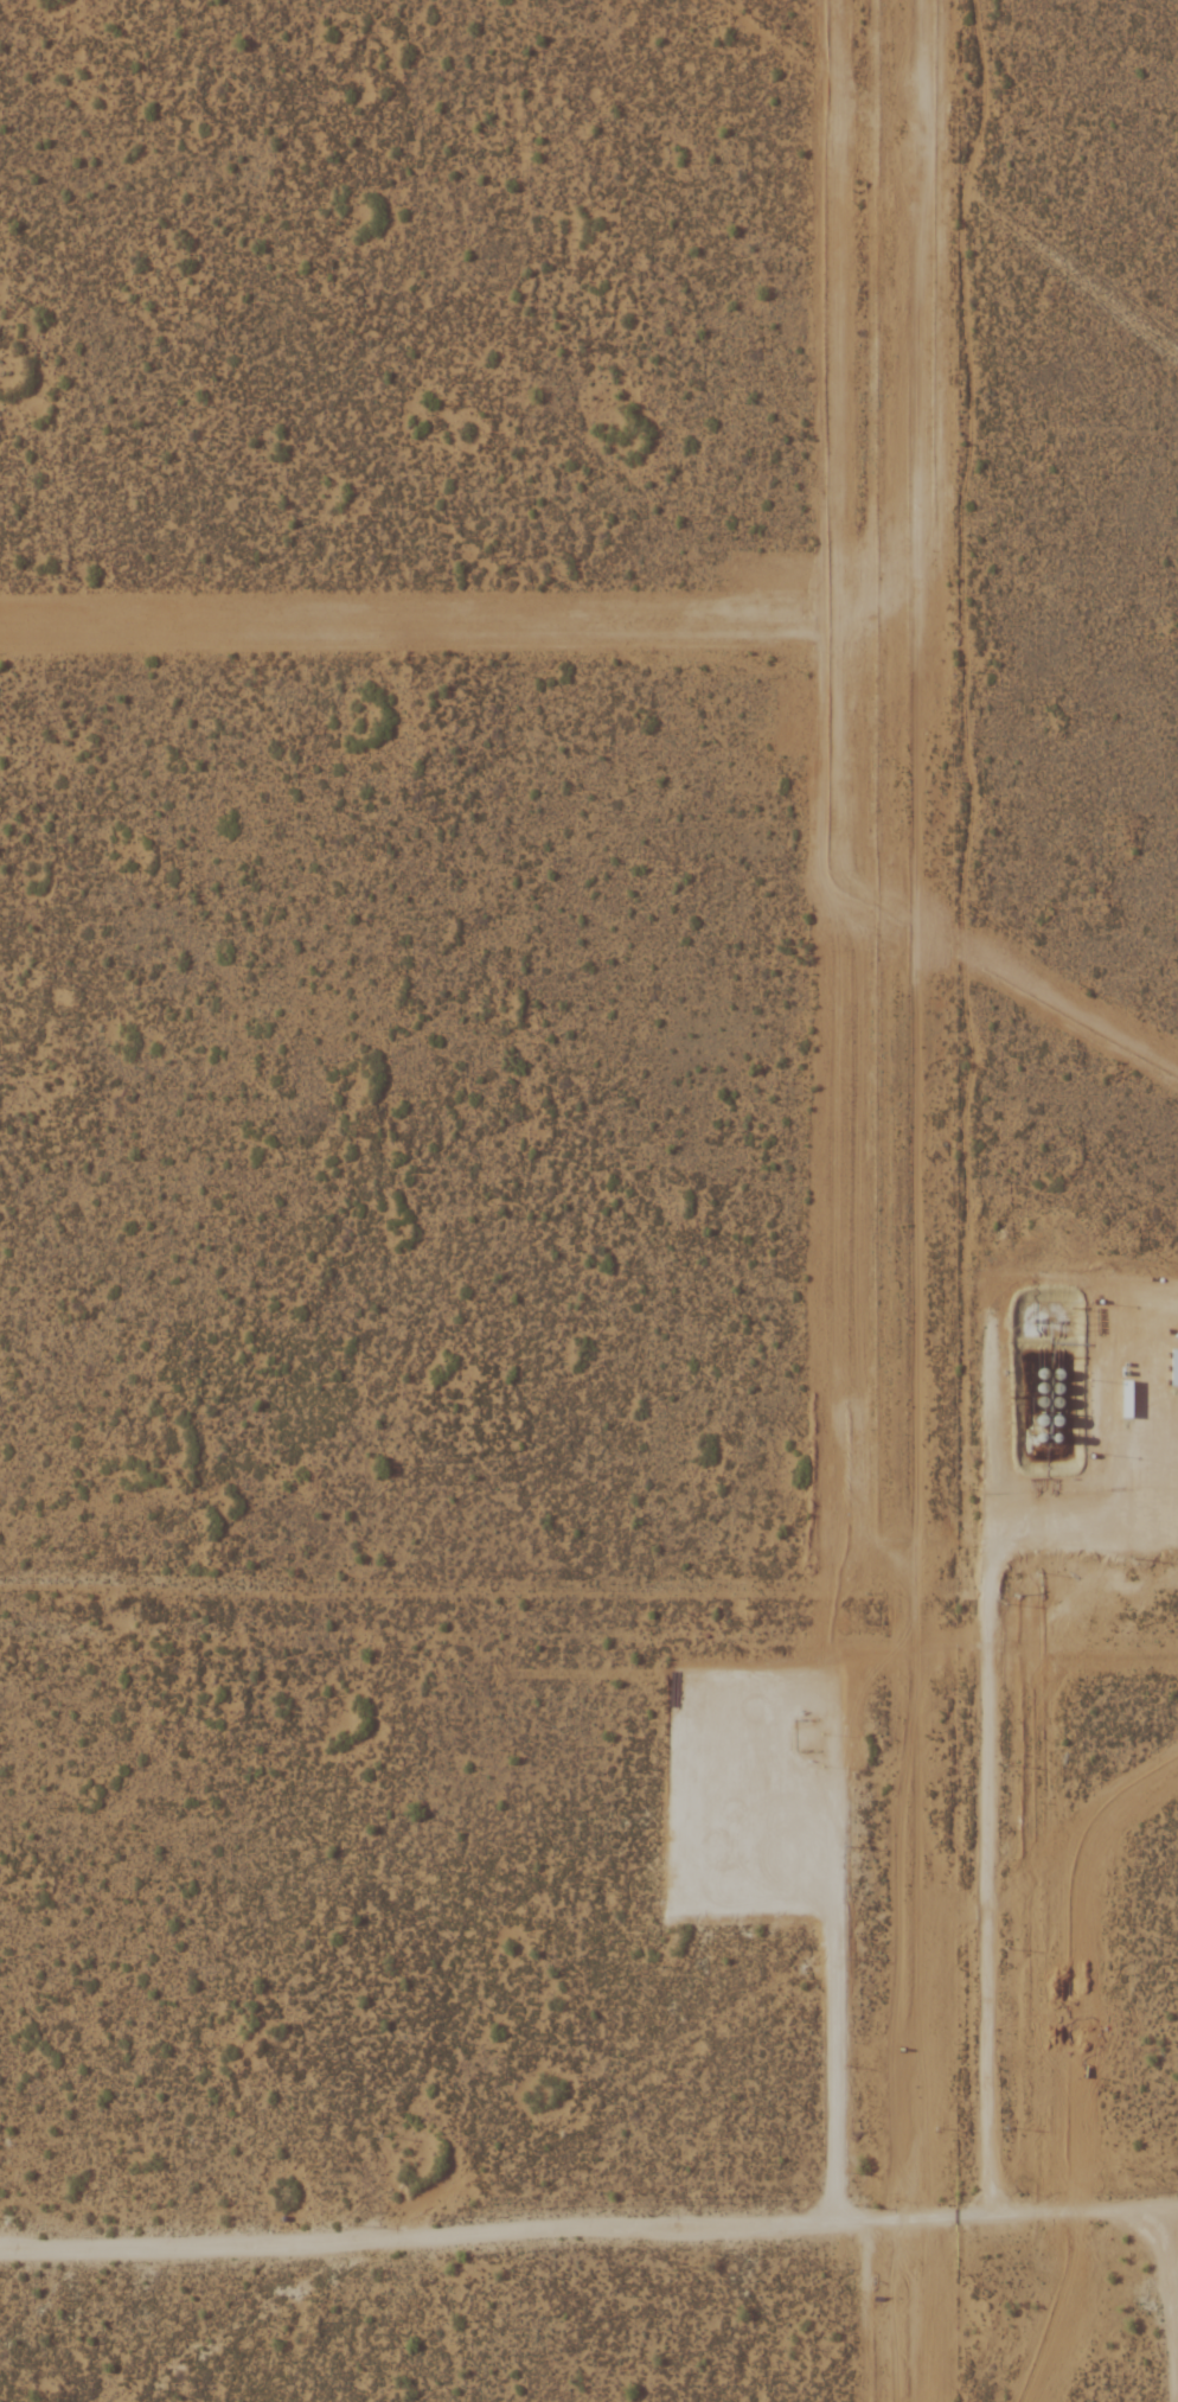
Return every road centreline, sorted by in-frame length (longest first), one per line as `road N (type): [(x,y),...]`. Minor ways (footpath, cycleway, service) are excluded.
road 1 (residential): [(950,2215),(354,2241),(0,2242)]
road 2 (residential): [(950,2215),(1177,2206)]
road 3 (residential): [(1170,2401),(1159,2206)]

